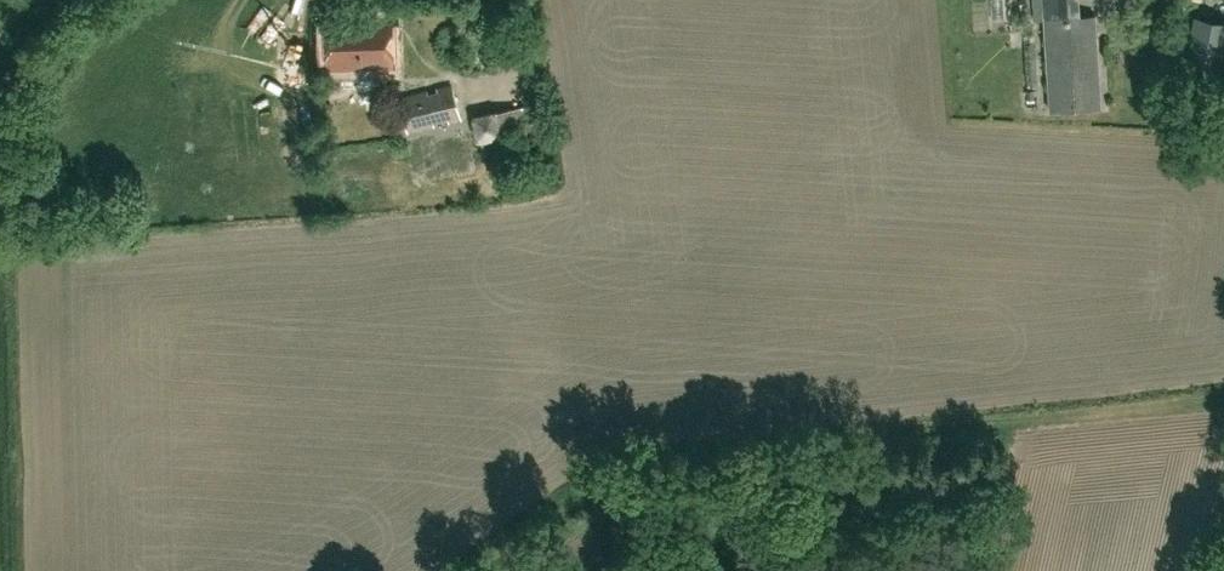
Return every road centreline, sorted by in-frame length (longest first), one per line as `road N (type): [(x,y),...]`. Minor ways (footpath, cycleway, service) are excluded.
road 1 (track): [(473,570),(667,458),(1223,400)]

